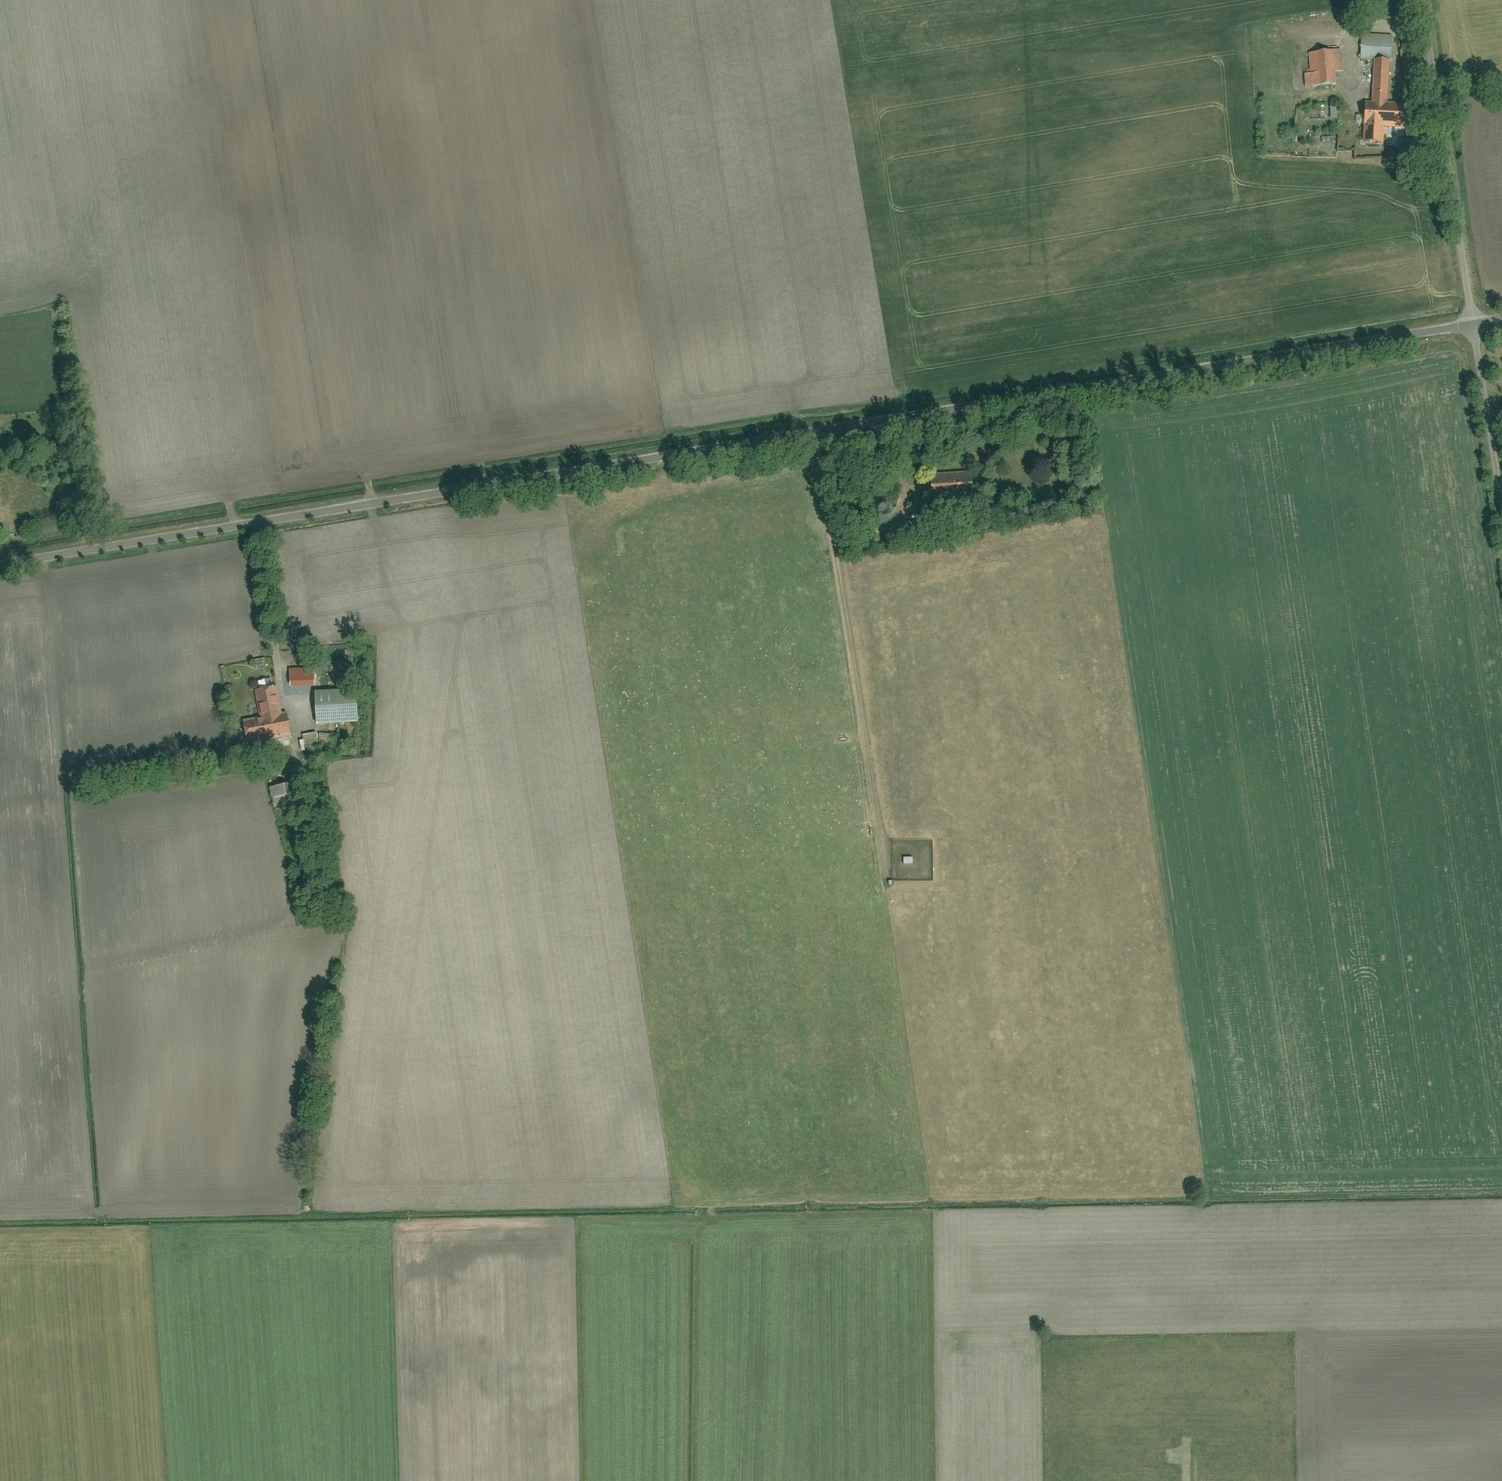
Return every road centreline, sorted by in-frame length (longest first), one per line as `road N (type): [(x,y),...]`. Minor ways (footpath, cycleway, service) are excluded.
road 1 (residential): [(0,563),(1472,326)]
road 2 (residential): [(1419,0),(1472,326)]
road 3 (residential): [(1472,326),(1501,518)]

